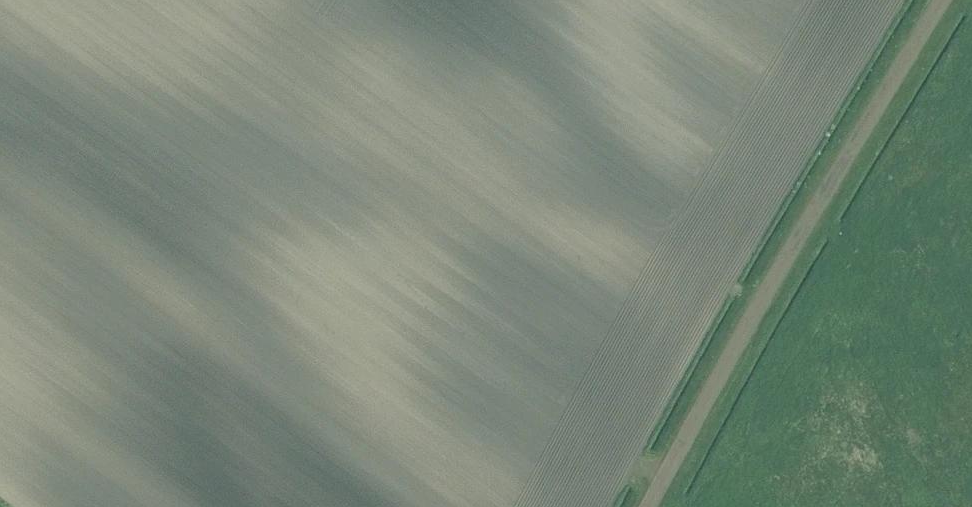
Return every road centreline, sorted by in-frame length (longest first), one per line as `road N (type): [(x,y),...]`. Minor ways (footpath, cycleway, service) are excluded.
road 1 (unclassified): [(646,506),(941,0)]

